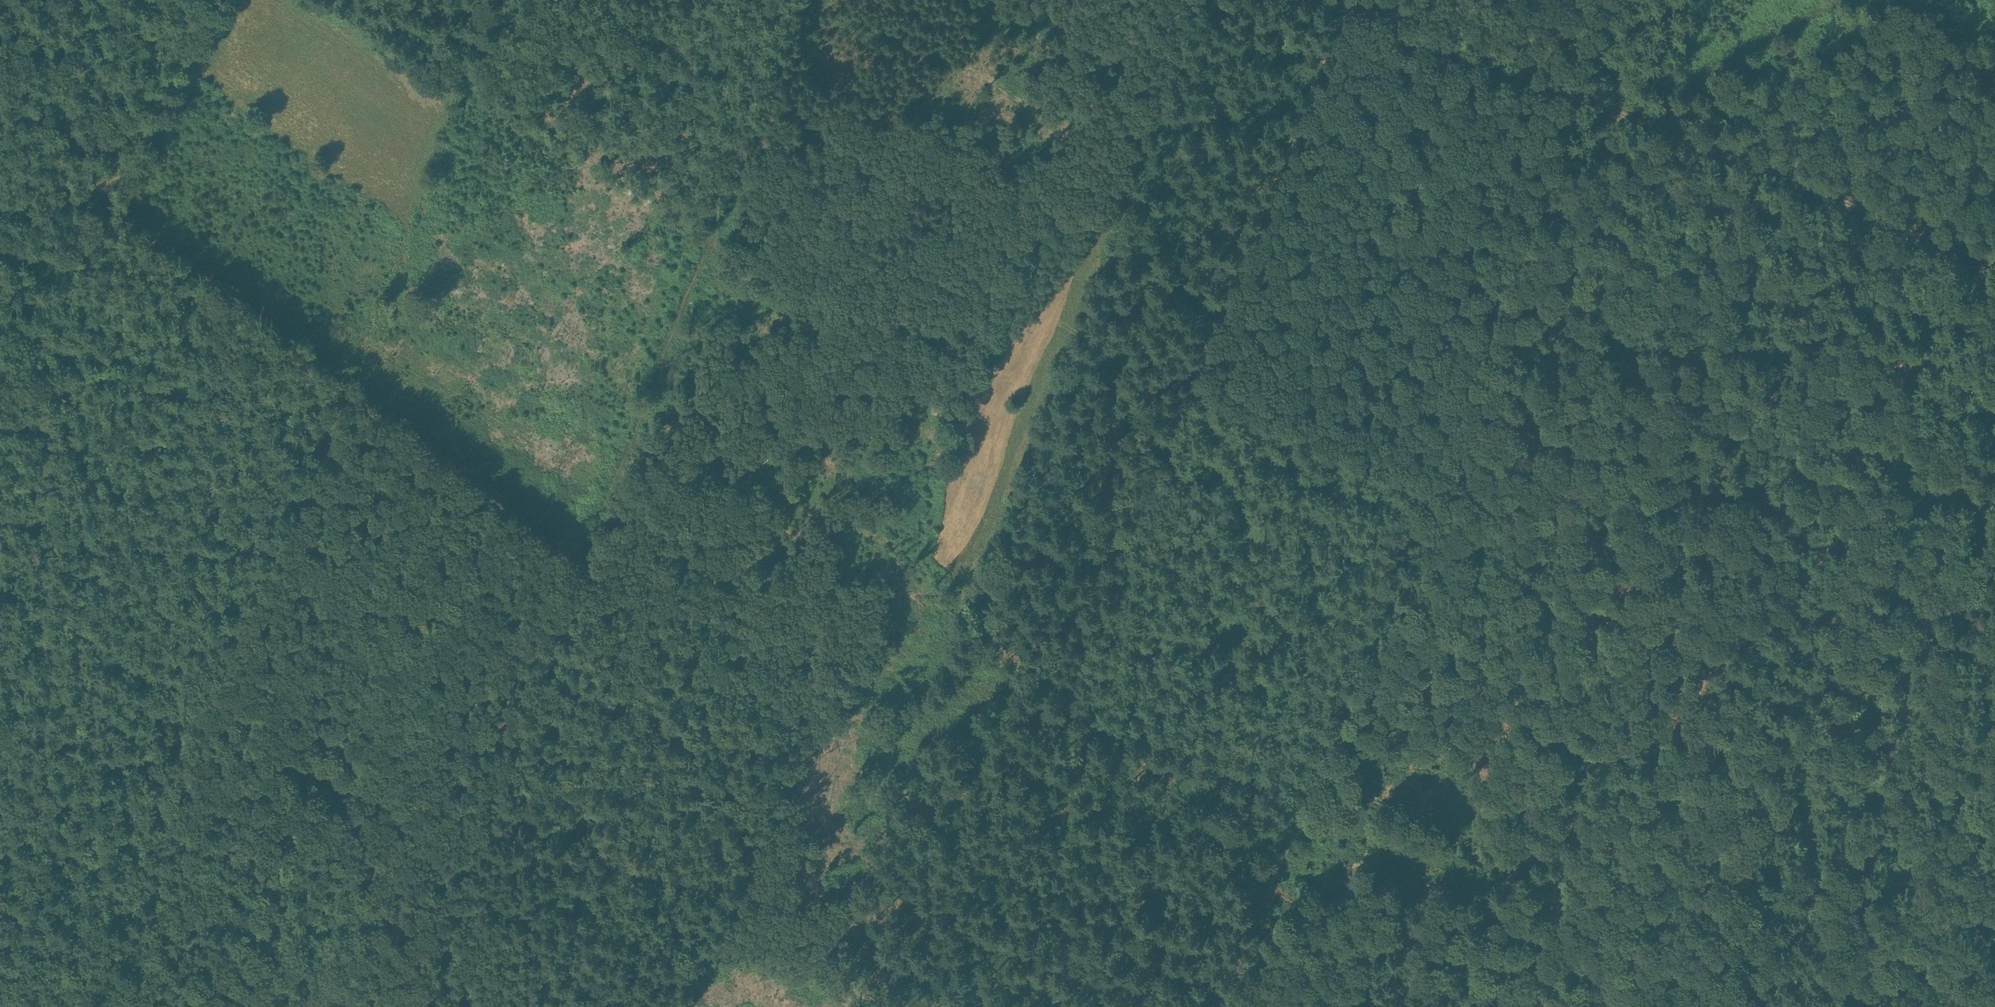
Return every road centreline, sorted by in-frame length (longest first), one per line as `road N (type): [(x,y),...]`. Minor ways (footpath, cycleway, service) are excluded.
road 1 (track): [(1214,1006),(1579,97)]
road 2 (track): [(0,109),(576,557)]
road 3 (track): [(576,557),(797,0)]
road 4 (track): [(0,747),(428,924)]
road 5 (track): [(1994,259),(1579,97)]
road 6 (track): [(576,557),(471,823)]
road 7 (track): [(471,823),(420,849),(282,1006)]
road 8 (track): [(1579,97),(1335,0)]
road 9 (track): [(428,924),(632,1006)]

